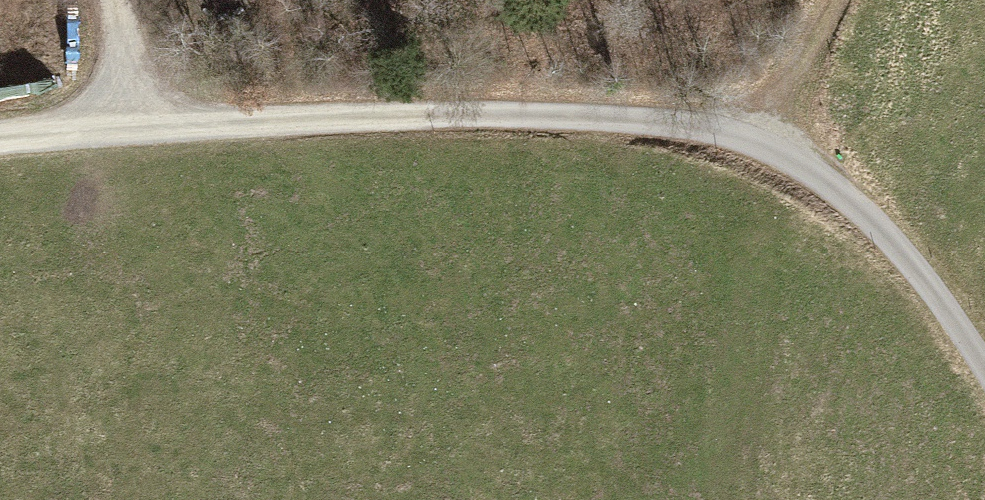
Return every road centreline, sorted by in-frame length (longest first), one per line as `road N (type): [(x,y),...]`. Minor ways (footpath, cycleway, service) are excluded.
road 1 (track): [(984,370),(851,207),(750,144),(555,122),(0,146)]
road 2 (track): [(825,0),(750,144)]
road 3 (track): [(124,136),(103,0)]

